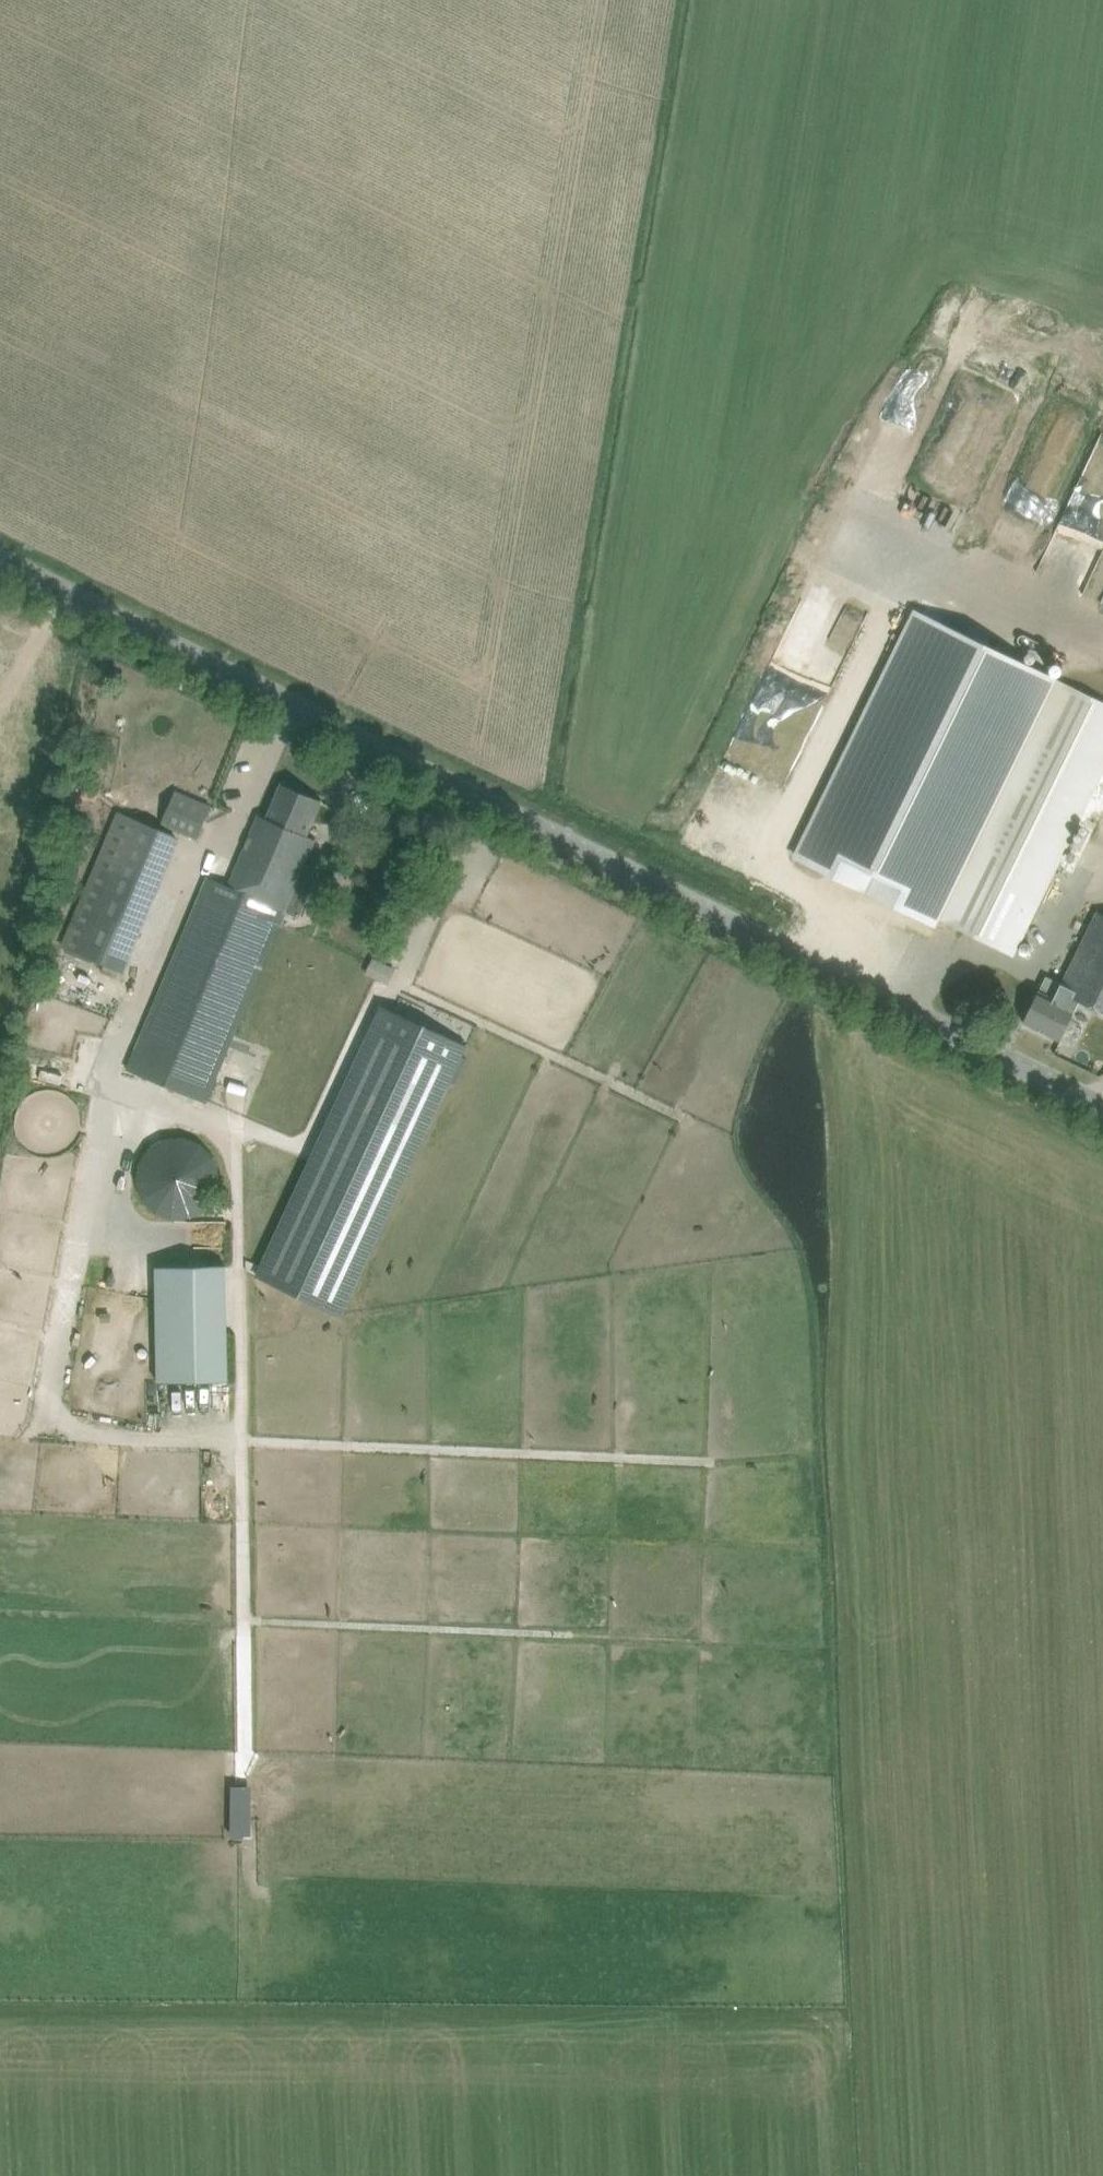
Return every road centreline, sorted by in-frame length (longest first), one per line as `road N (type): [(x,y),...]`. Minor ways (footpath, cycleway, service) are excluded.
road 1 (unclassified): [(1102,1111),(0,565)]

